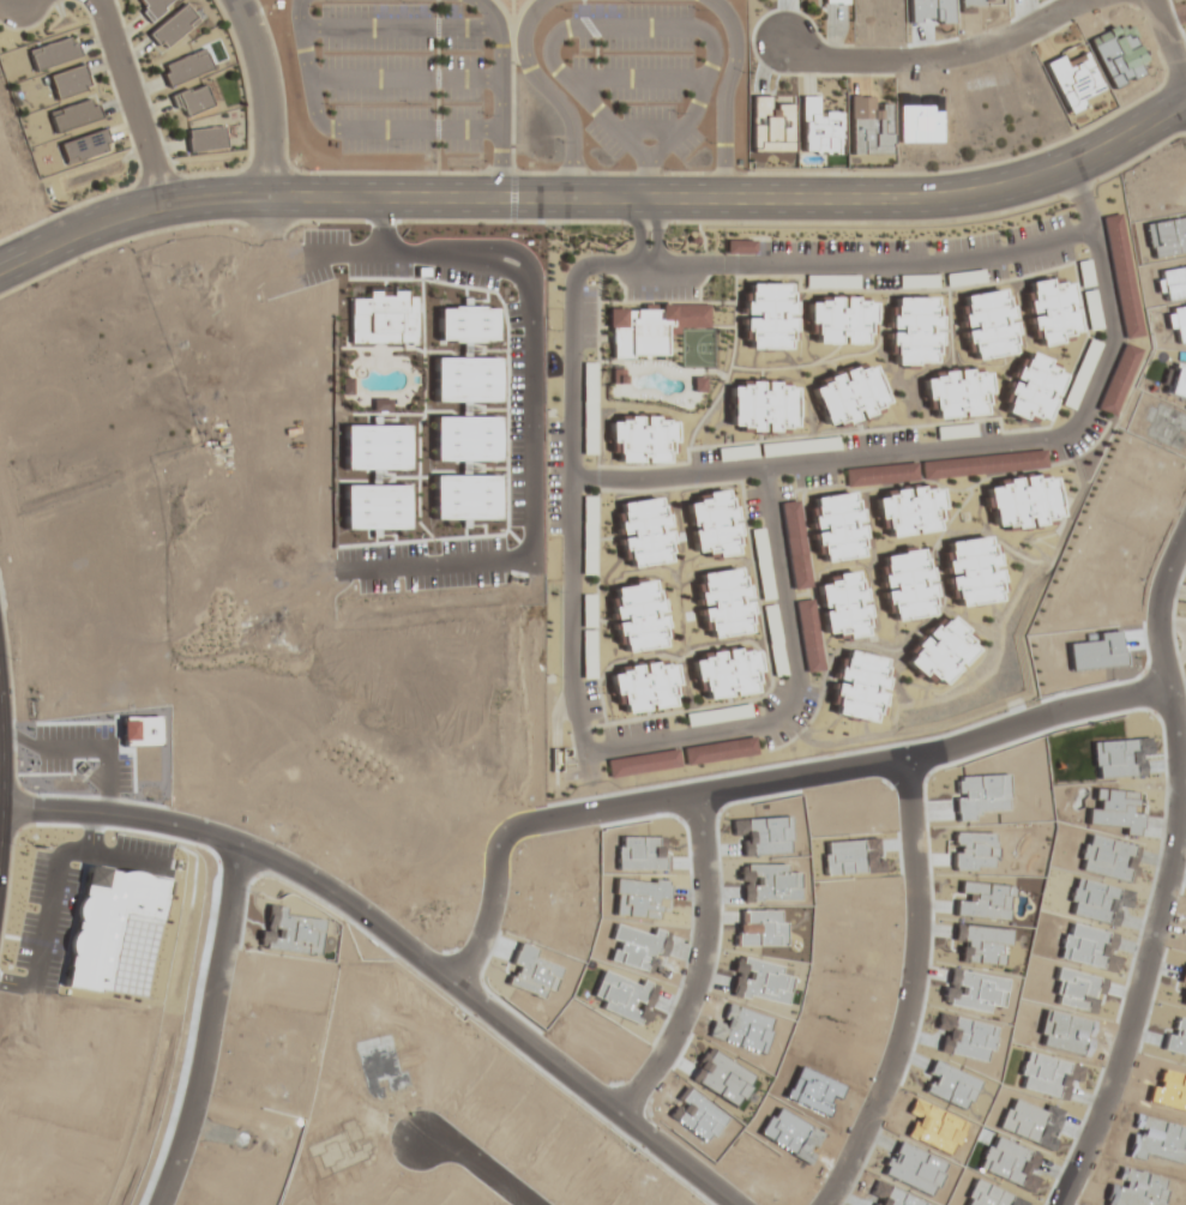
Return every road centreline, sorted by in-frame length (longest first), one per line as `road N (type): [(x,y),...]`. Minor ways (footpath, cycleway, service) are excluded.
road 1 (residential): [(1068,167),(1091,231),(1043,245),(947,263),(585,266),(574,276),(572,296),(570,476),(716,474),(1064,435),(1090,402),(1113,339),(1091,231)]
road 2 (tertiary): [(1185,106),(1019,189),(726,201),(267,194),(162,200),(0,266)]
road 3 (residential): [(456,986),(481,861),(492,830),(511,815),(985,751),(1067,722),(1169,704)]
road 4 (residential): [(732,1204),(347,900),(293,868),(132,818),(4,814)]
road 5 (residential): [(570,476),(579,722),(583,739),(603,749),(760,727),(778,719),(795,697),(764,469)]
road 6 (residential): [(1075,1204),(1121,1080),(1185,841),(1185,767),(1162,616),(1185,535)]
road 7 (residential): [(909,757),(914,894),(907,993),(886,1077),(817,1204)]
road 8 (residential): [(155,1204),(197,1083),(241,849)]
road 9 (residential): [(613,1110),(669,1042),(700,957),(704,896),(688,787)]
road 10 (residential): [(791,46),(832,64),(944,61),(997,49),(1116,0)]
road 11 (residential): [(98,0),(162,200)]
road 12 (residential): [(238,0),(258,44),(267,194)]
road 13 (secondary): [(0,845),(0,651)]
road 14 (residential): [(528,1204),(443,1141),(420,1141)]

